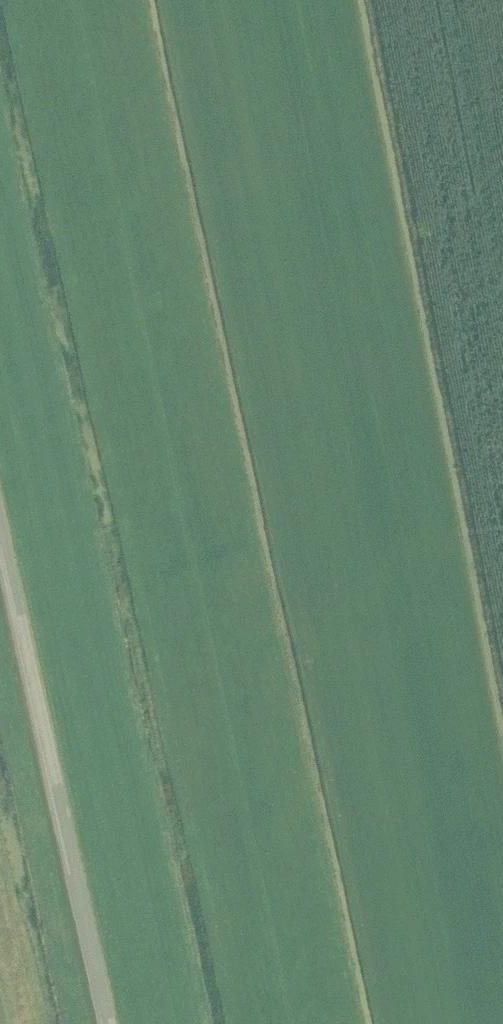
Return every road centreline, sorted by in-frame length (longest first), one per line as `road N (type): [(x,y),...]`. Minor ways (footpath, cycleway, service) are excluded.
road 1 (unclassified): [(0,569),(101,1023)]

